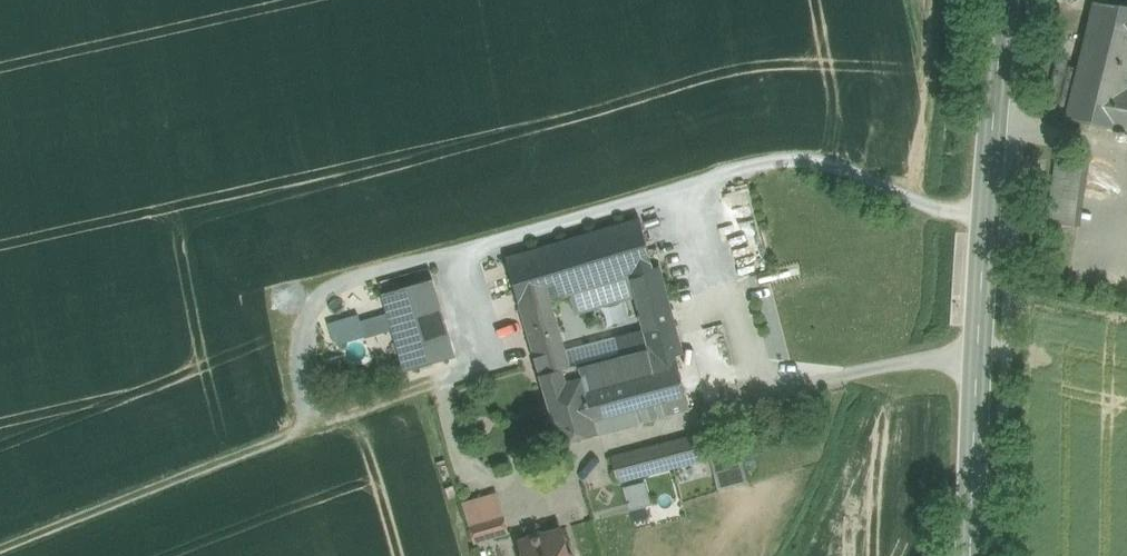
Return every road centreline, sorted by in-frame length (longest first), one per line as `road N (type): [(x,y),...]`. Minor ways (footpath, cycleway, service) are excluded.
road 1 (track): [(988,221),(790,170),(360,292),(327,310),(333,411),(292,437),(0,555)]
road 2 (tertiary): [(976,555),(978,357),(1006,0)]

